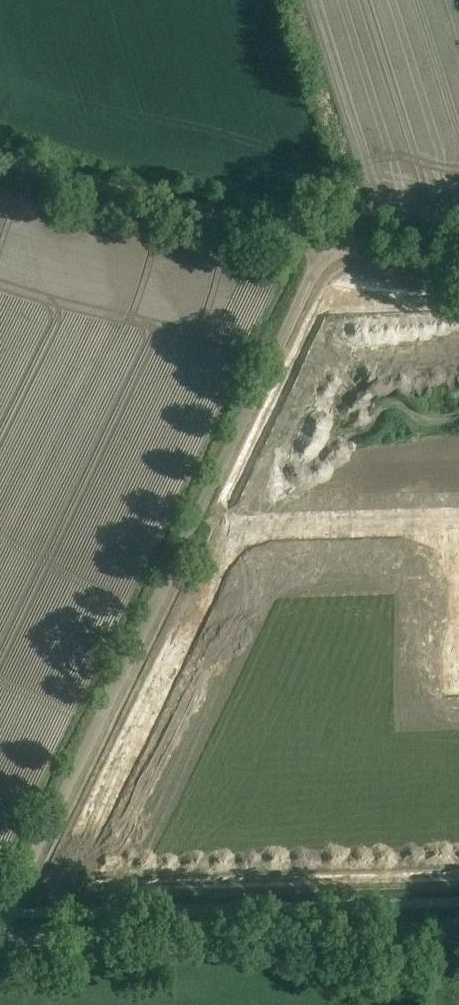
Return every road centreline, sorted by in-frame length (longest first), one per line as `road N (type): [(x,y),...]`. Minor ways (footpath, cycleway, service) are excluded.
road 1 (unclassified): [(0,943),(7,913),(328,241)]
road 2 (tertiary): [(0,947),(458,932)]
road 3 (unclassified): [(328,241),(0,158)]
road 4 (unclassified): [(458,264),(328,241)]

